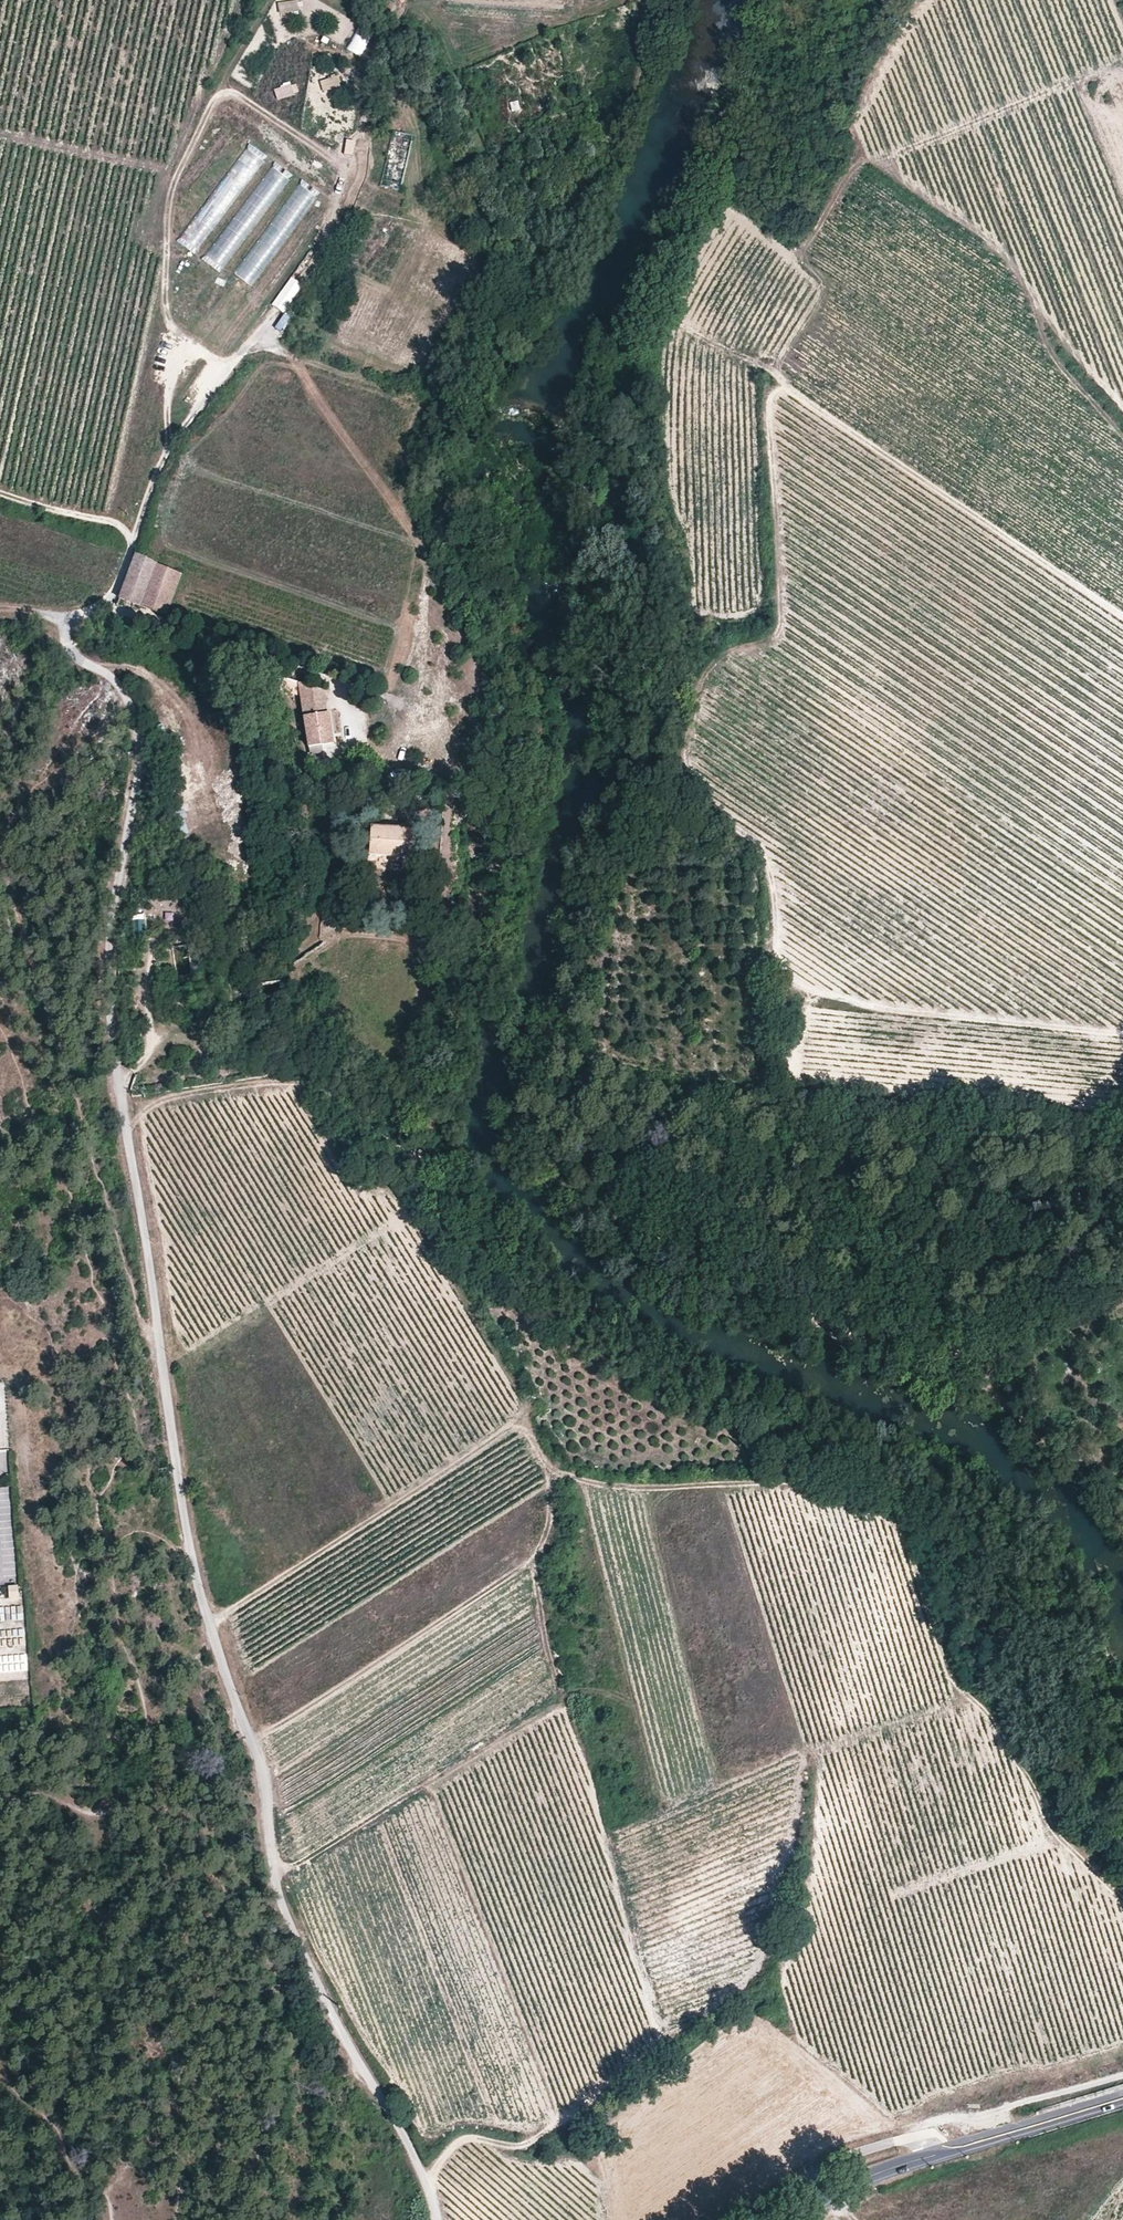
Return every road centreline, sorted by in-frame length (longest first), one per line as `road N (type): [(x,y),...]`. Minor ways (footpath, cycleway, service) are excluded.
road 1 (unclassified): [(439,2219),(417,2160),(341,2040),(285,1916),(267,1843),(268,1788),(202,1605),(106,1012),(139,734),(113,679),(74,658),(65,616)]
road 2 (track): [(1122,1903),(1061,1841),(1033,1782),(954,1672),(906,1534),(890,1519),(804,1489),(754,1483),(630,1490),(569,1478),(514,1430),(209,1627)]
road 3 (track): [(803,1078),(794,1070),(807,991),(777,960),(765,860),(751,835),(697,795),(685,756),(714,664),(730,650),(770,644),(781,627),(770,410),(783,384),(696,330),(620,350)]
road 4 (track): [(123,1105),(293,1082),(341,1115),(428,1141),(450,1074),(454,1011),(494,897),(511,800),(507,776)]
road 5 (track): [(422,204),(359,381),(249,350),(171,443),(112,598),(65,616)]
road 6 (track): [(1122,1092),(1102,1109),(1074,1112),(803,1078),(773,1086),(578,1062)]
road 7 (track): [(682,329),(685,288),(723,212),(735,209),(797,249),(809,242),(864,160),(859,120),(875,73),(926,0)]
road 8 (track): [(783,1971),(816,1854),(820,1775),(787,1783),(746,1831),(694,2015)]
road 9 (track): [(1122,615),(783,384)]
road 10 (track): [(1122,435),(1042,342),(1011,266),(864,160)]
road 11 (track): [(694,2015),(749,1964),(774,1959),(805,2046),(927,2155)]
road 12 (tertiary): [(790,2219),(875,2172),(1122,2099)]
road 13 (track): [(107,603),(338,672),(350,690),(362,775)]
road 14 (track): [(426,2185),(458,2144),(518,2145),(565,2119),(694,2015)]
road 15 (track): [(1122,59),(864,160)]
road 16 (track): [(908,2138),(928,2122),(1122,2076)]
road 17 (track): [(133,546),(110,524),(0,493)]
road 18 (track): [(914,1091),(866,1097),(788,1087)]

